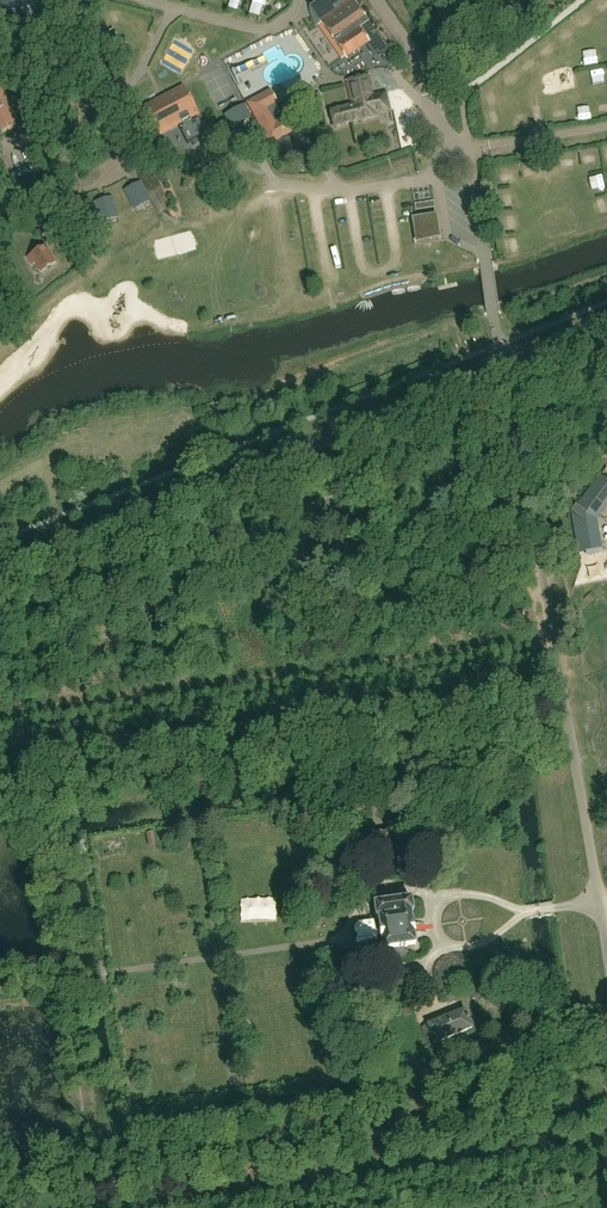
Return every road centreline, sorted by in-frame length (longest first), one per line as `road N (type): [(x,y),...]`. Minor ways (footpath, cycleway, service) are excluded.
road 1 (tertiary): [(0,568),(503,365)]
road 2 (residential): [(606,953),(522,459)]

